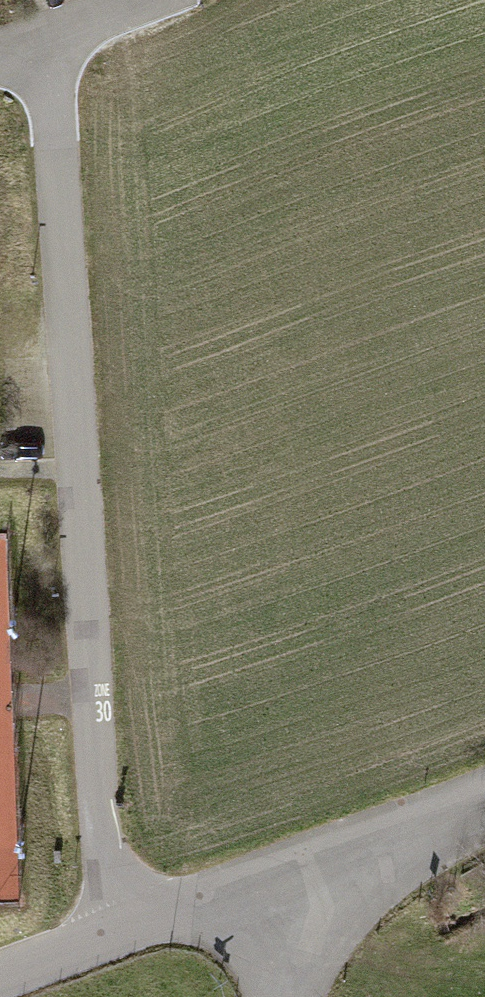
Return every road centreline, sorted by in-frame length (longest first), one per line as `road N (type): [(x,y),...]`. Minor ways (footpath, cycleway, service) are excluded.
road 1 (residential): [(125,931),(104,858),(38,32)]
road 2 (unclassified): [(125,931),(354,853)]
road 3 (unclassified): [(286,996),(354,853)]
road 4 (unclassified): [(354,853),(484,798)]
road 5 (unclassified): [(0,976),(125,931)]

